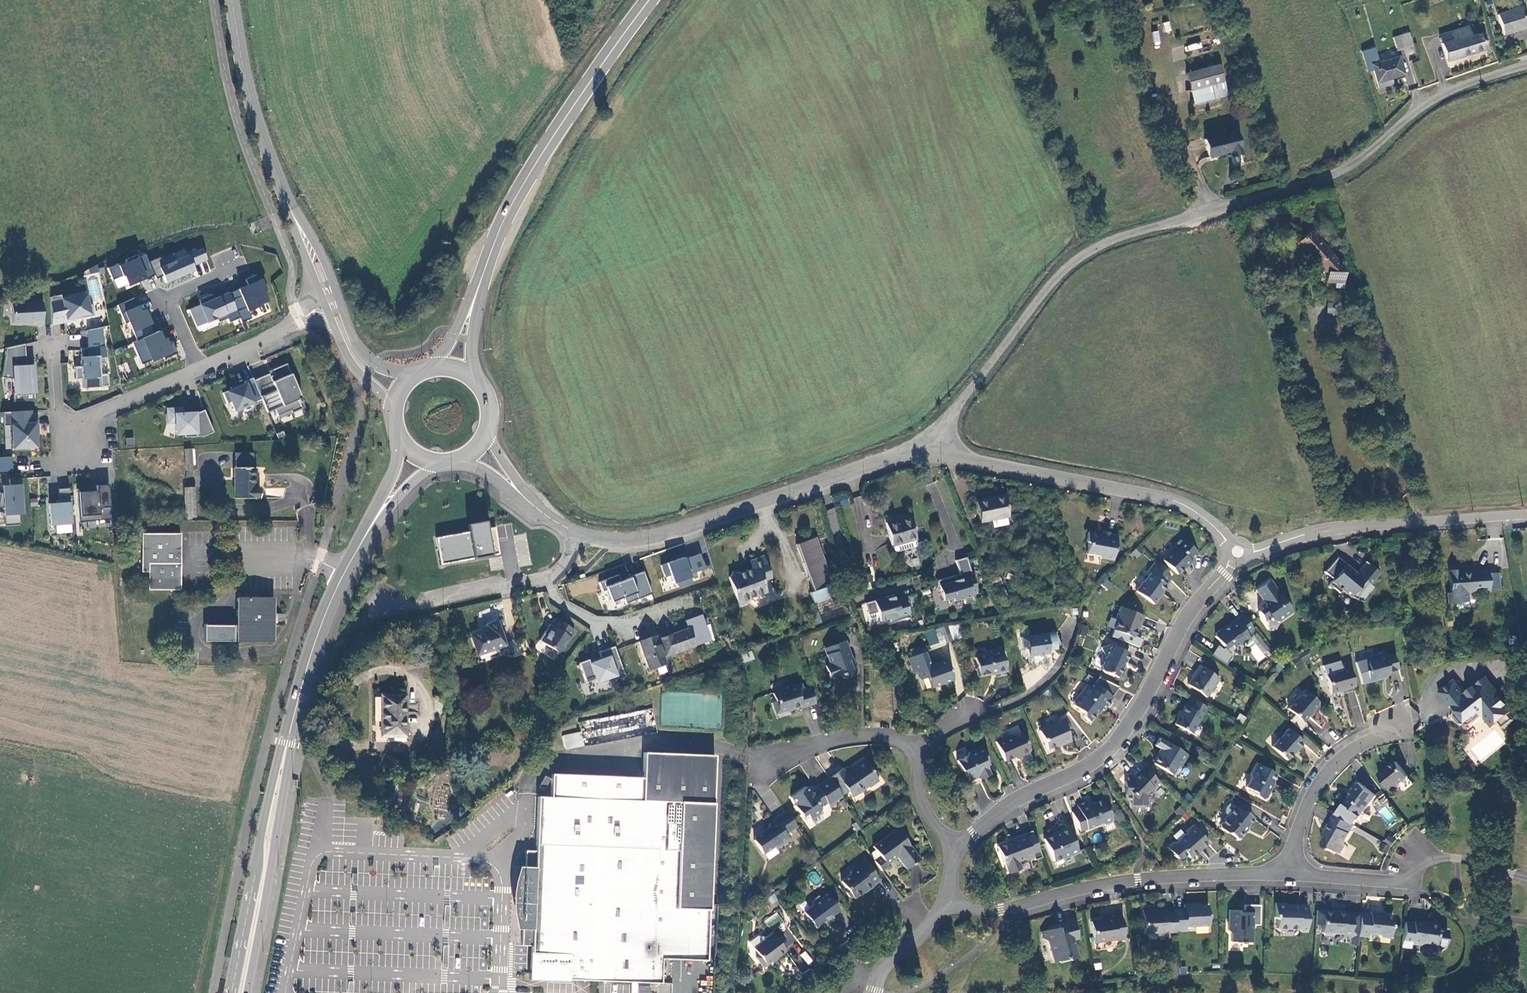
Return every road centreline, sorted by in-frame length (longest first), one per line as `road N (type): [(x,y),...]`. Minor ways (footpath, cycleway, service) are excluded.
road 1 (unclassified): [(1526,67),(1445,92),(1349,171),(1085,253),(956,407),(932,453)]
road 2 (primary): [(348,566),(316,636),(287,743),(241,992)]
road 3 (residential): [(1238,551),(1189,613),(1110,747),(1006,805),(954,848)]
road 4 (residential): [(578,534),(640,541),(887,459),(932,453)]
road 5 (secondary): [(650,0),(517,195),(475,298)]
road 6 (residential): [(946,903),(1001,910),(1114,883),(1288,872)]
road 7 (residential): [(932,453),(1172,500),(1238,551)]
road 8 (residential): [(1238,551),(1323,530),(1526,514)]
road 9 (residential): [(325,306),(96,414),(82,434)]
road 10 (residential): [(1288,872),(1395,883),(1437,858),(1526,877)]
road 11 (residential): [(578,534),(548,577),(371,609)]
road 12 (primary): [(290,208),(257,133),(229,0)]
road 13 (residential): [(1400,718),(1328,769),(1308,805),(1288,872)]
road 14 (residential): [(750,758),(862,737),(917,749)]
road 15 (primary): [(348,566),(397,498),(438,467)]
road 16 (primary): [(398,443),(348,566)]
road 17 (primary): [(325,306),(354,367),(389,411)]

